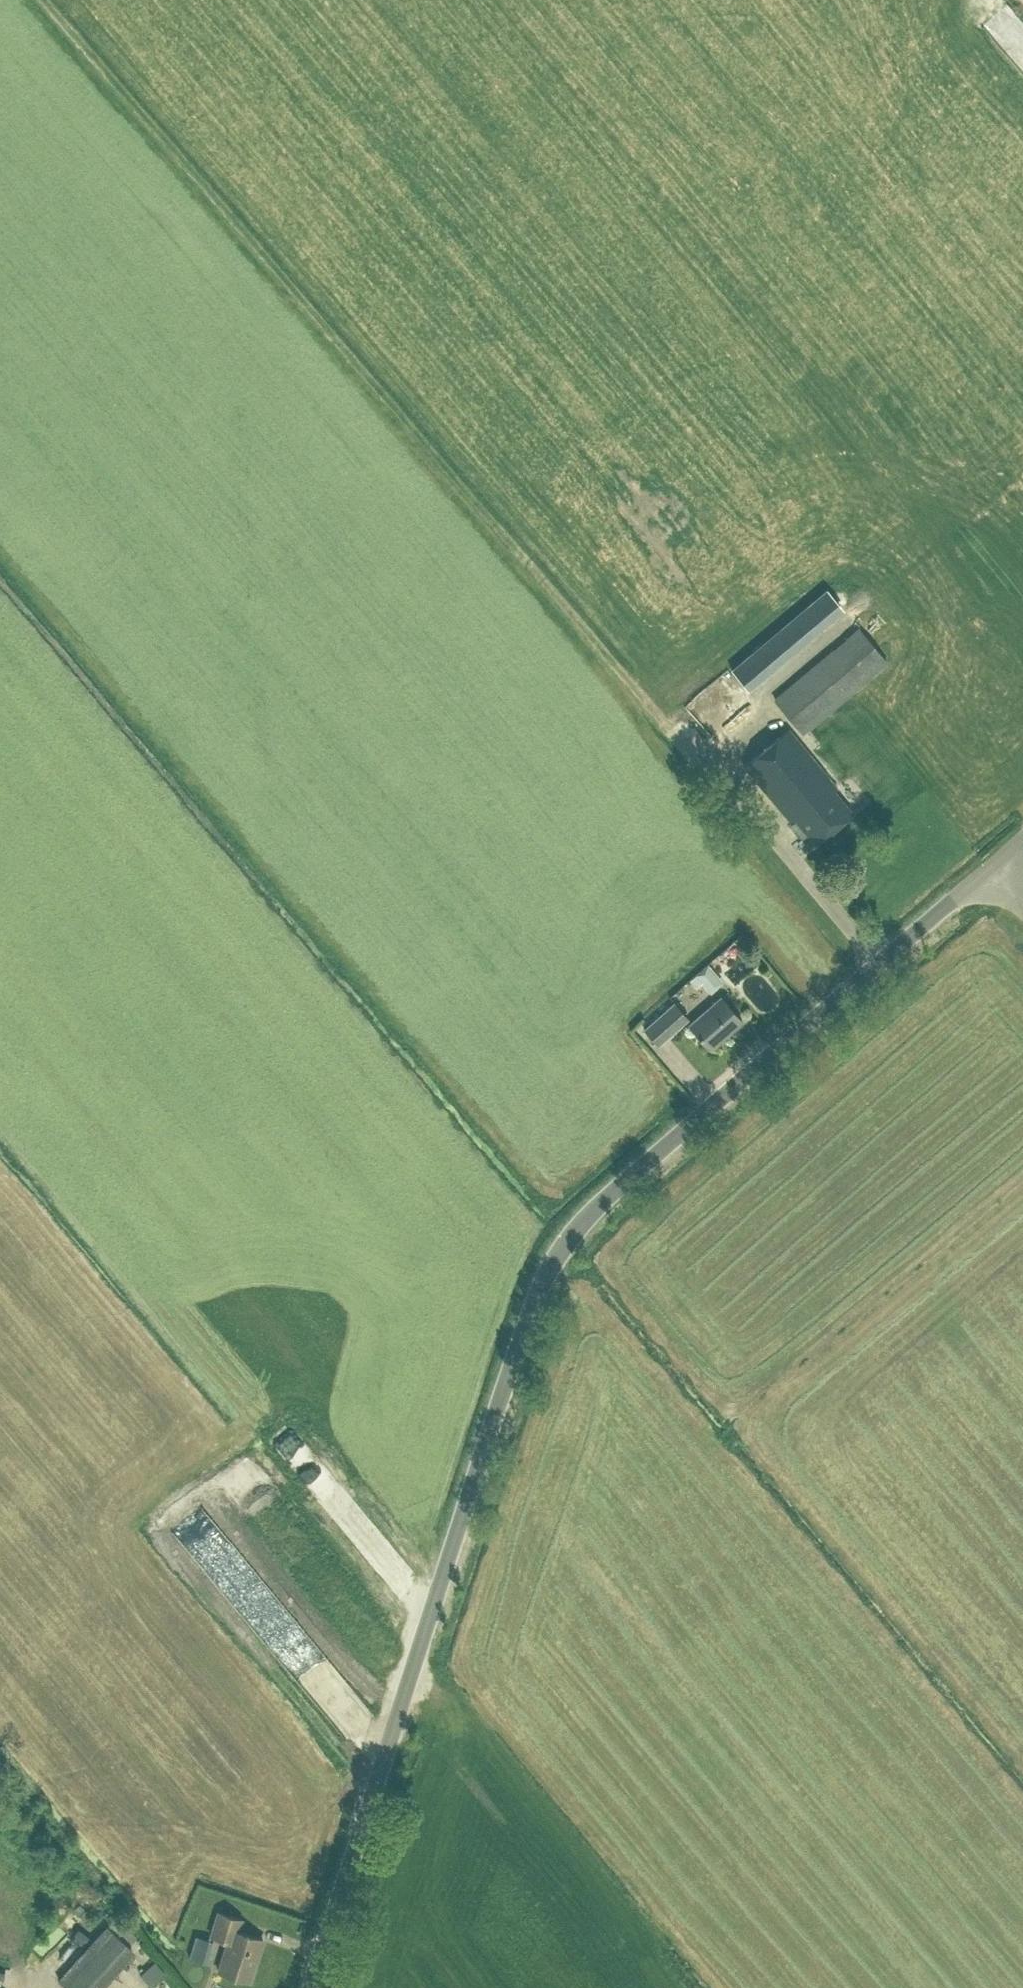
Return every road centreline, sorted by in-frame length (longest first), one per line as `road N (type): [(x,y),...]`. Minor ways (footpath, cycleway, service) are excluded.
road 1 (tertiary): [(309,1987),(546,1276),(575,1235),(986,864)]

